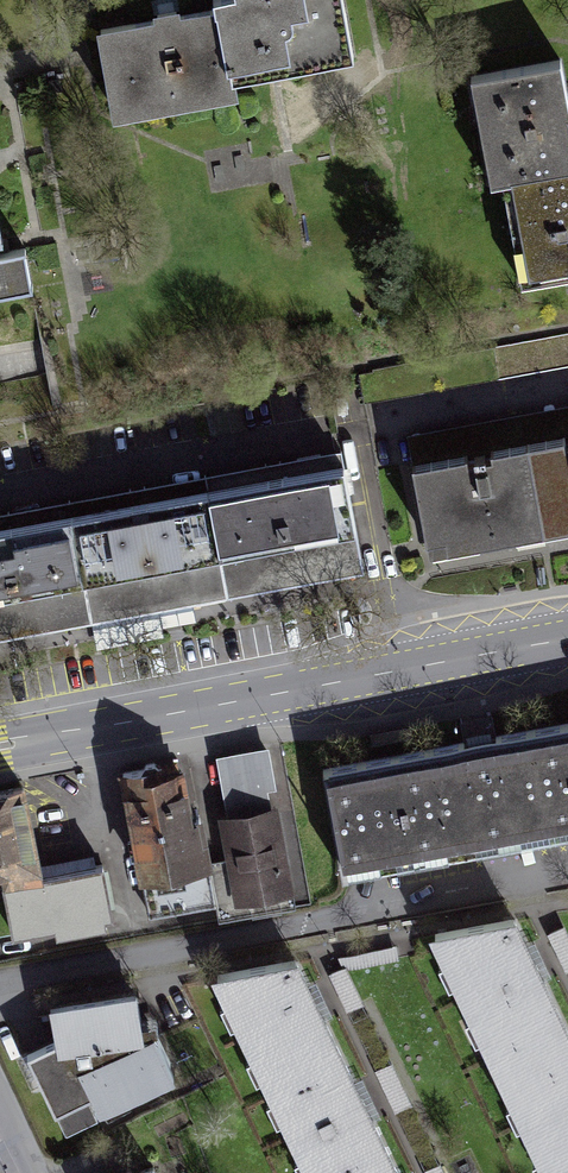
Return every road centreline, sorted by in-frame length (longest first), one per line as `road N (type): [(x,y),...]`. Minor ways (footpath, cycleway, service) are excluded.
road 1 (primary): [(567,638),(0,747)]
road 2 (residential): [(567,876),(0,979)]

